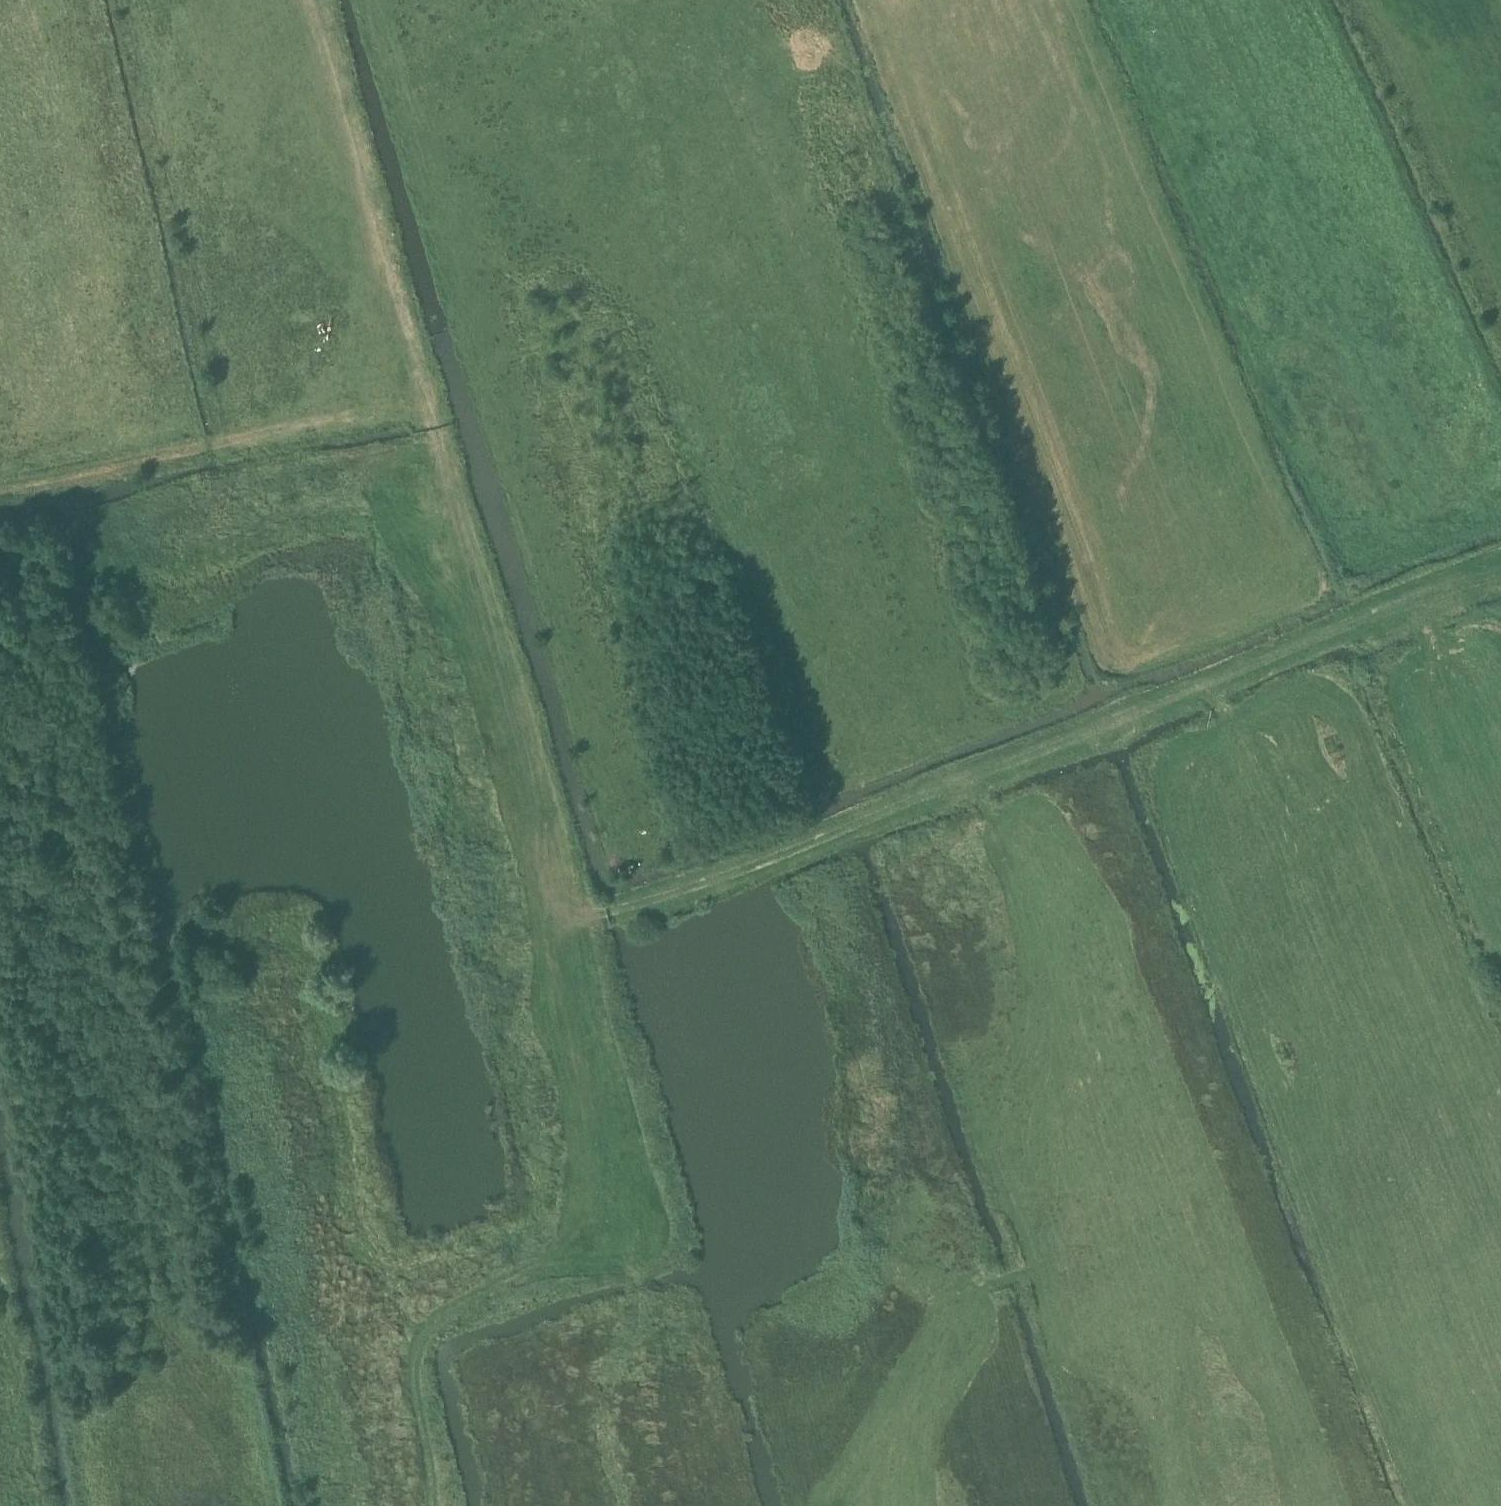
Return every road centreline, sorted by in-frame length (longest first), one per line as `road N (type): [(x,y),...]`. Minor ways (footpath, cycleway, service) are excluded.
road 1 (track): [(306,0),(582,930),(609,1202),(656,1324),(614,1438),(633,1505)]
road 2 (track): [(582,930),(1500,579)]
road 3 (track): [(609,1202),(498,1269),(410,1340),(439,1505)]

